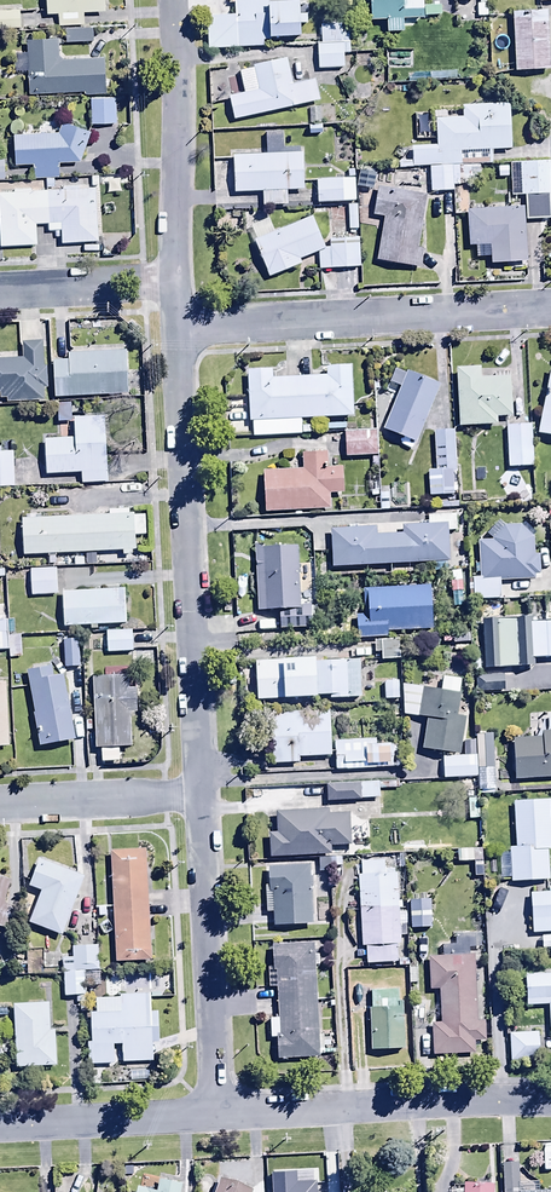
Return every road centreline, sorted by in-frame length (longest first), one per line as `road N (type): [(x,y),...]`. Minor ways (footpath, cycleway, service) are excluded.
road 1 (residential): [(200,794),(179,332)]
road 2 (residential): [(550,309),(179,332)]
road 3 (residential): [(217,1118),(550,1104)]
road 4 (residential): [(217,1118),(200,794)]
road 5 (residential): [(177,283),(164,0)]
road 6 (residential): [(0,1129),(217,1118)]
road 7 (residential): [(0,805),(200,794)]
road 8 (residential): [(177,283),(0,293)]

